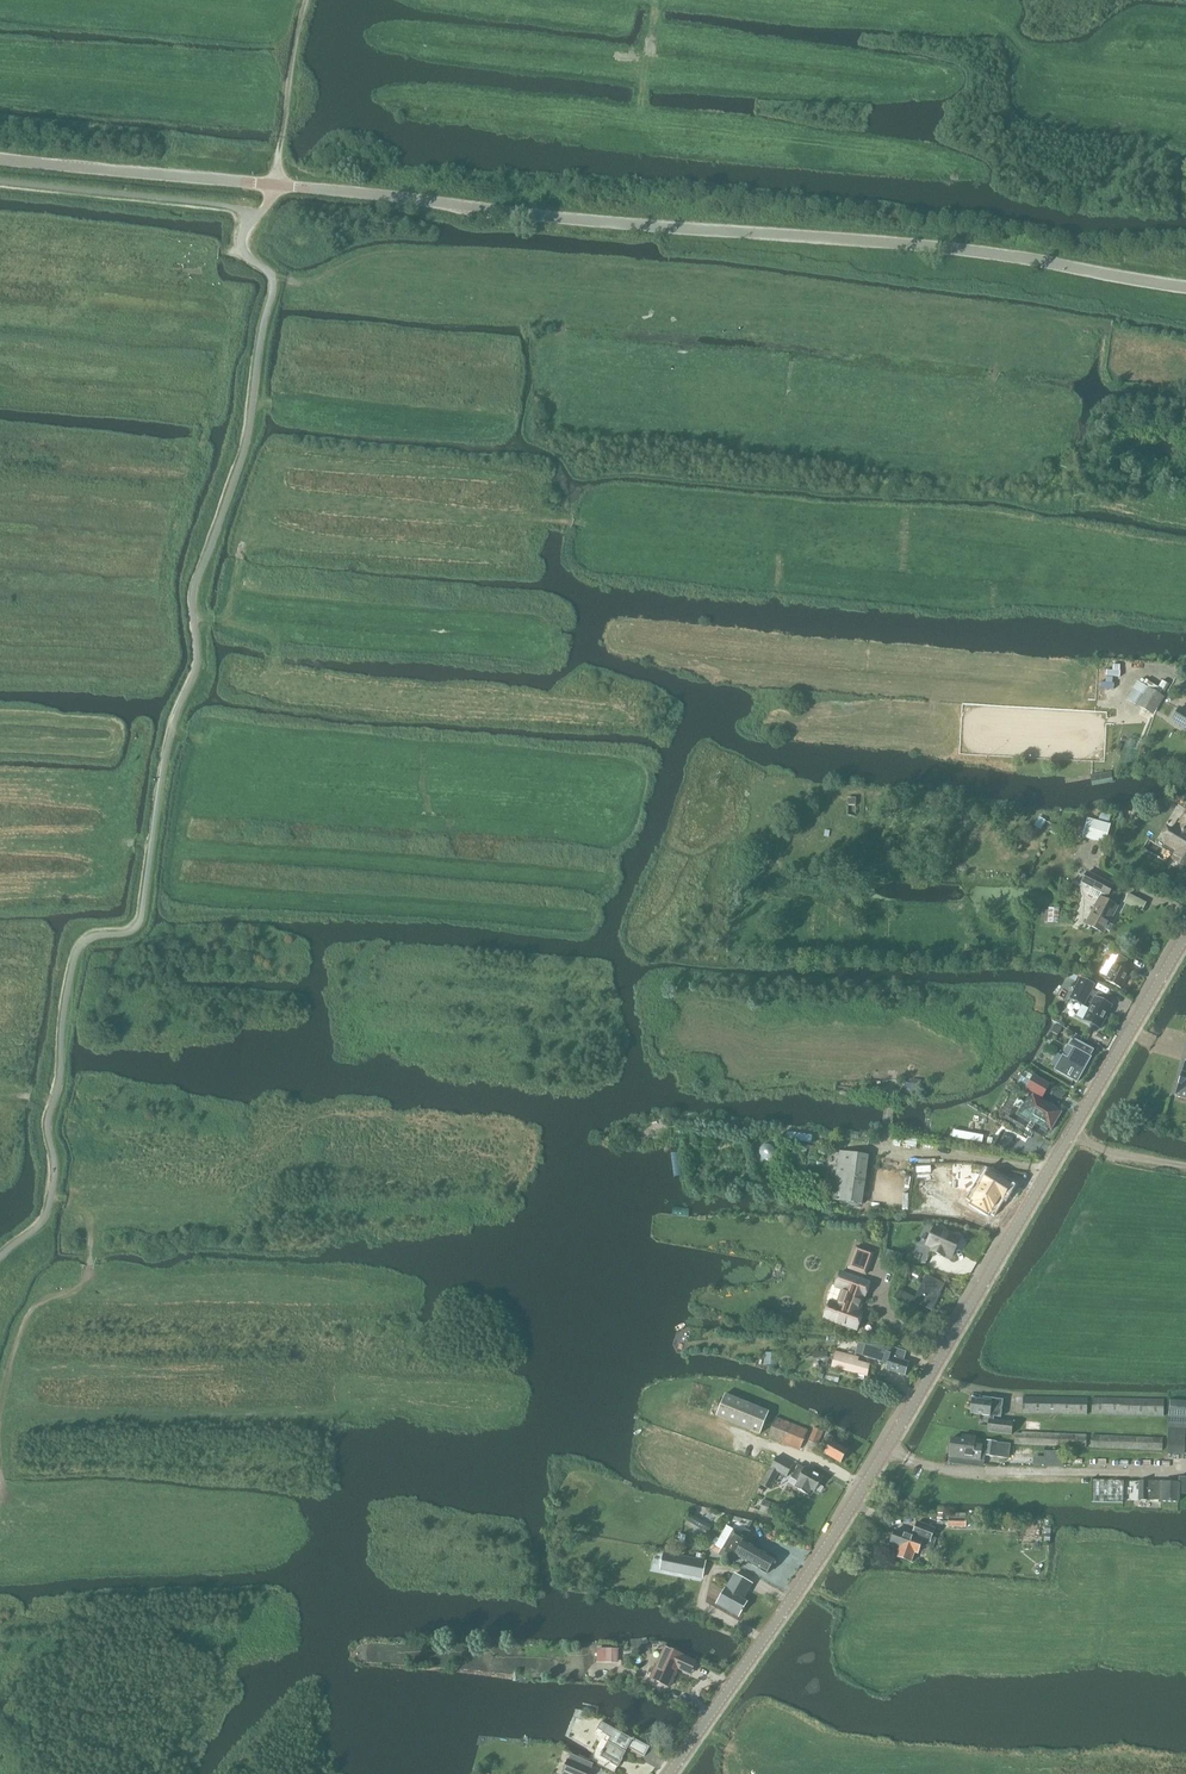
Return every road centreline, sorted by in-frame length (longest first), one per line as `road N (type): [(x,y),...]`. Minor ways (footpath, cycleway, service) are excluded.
road 1 (tertiary): [(1185,288),(888,244),(0,161)]
road 2 (tertiary): [(669,1773),(825,1549),(1185,940)]
road 3 (track): [(277,188),(291,55),(306,0)]

